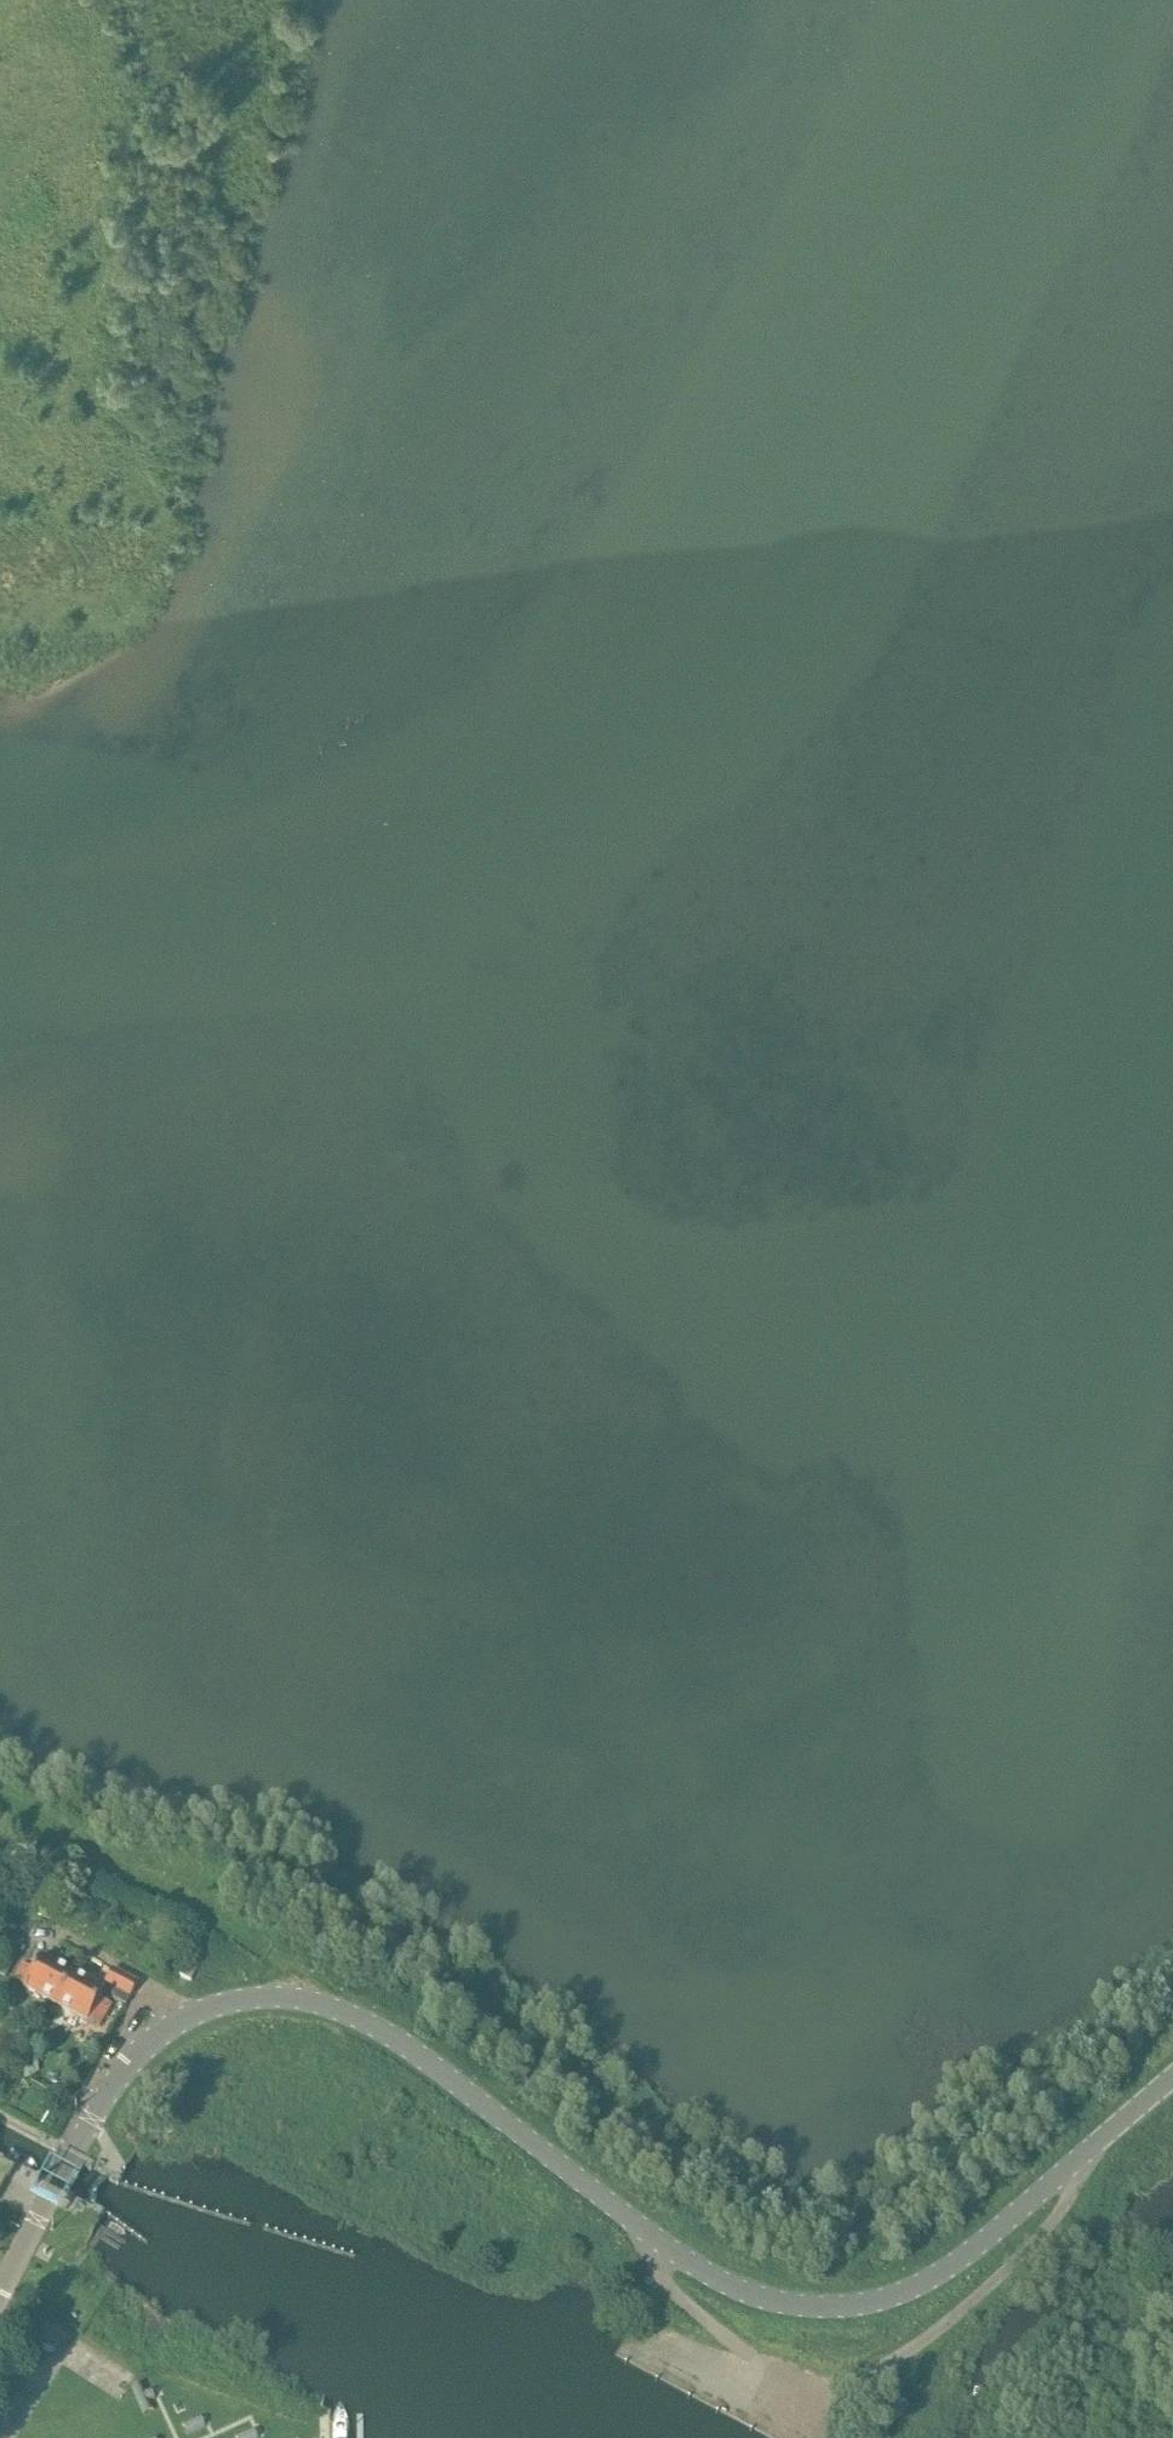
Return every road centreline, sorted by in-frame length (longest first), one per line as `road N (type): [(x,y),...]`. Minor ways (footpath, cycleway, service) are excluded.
road 1 (unclassified): [(0,2288),(73,2152),(154,2027),(230,1999),(301,1995),(367,2021),(697,2271),(793,2308),(867,2302),(932,2276),(1172,2078)]

